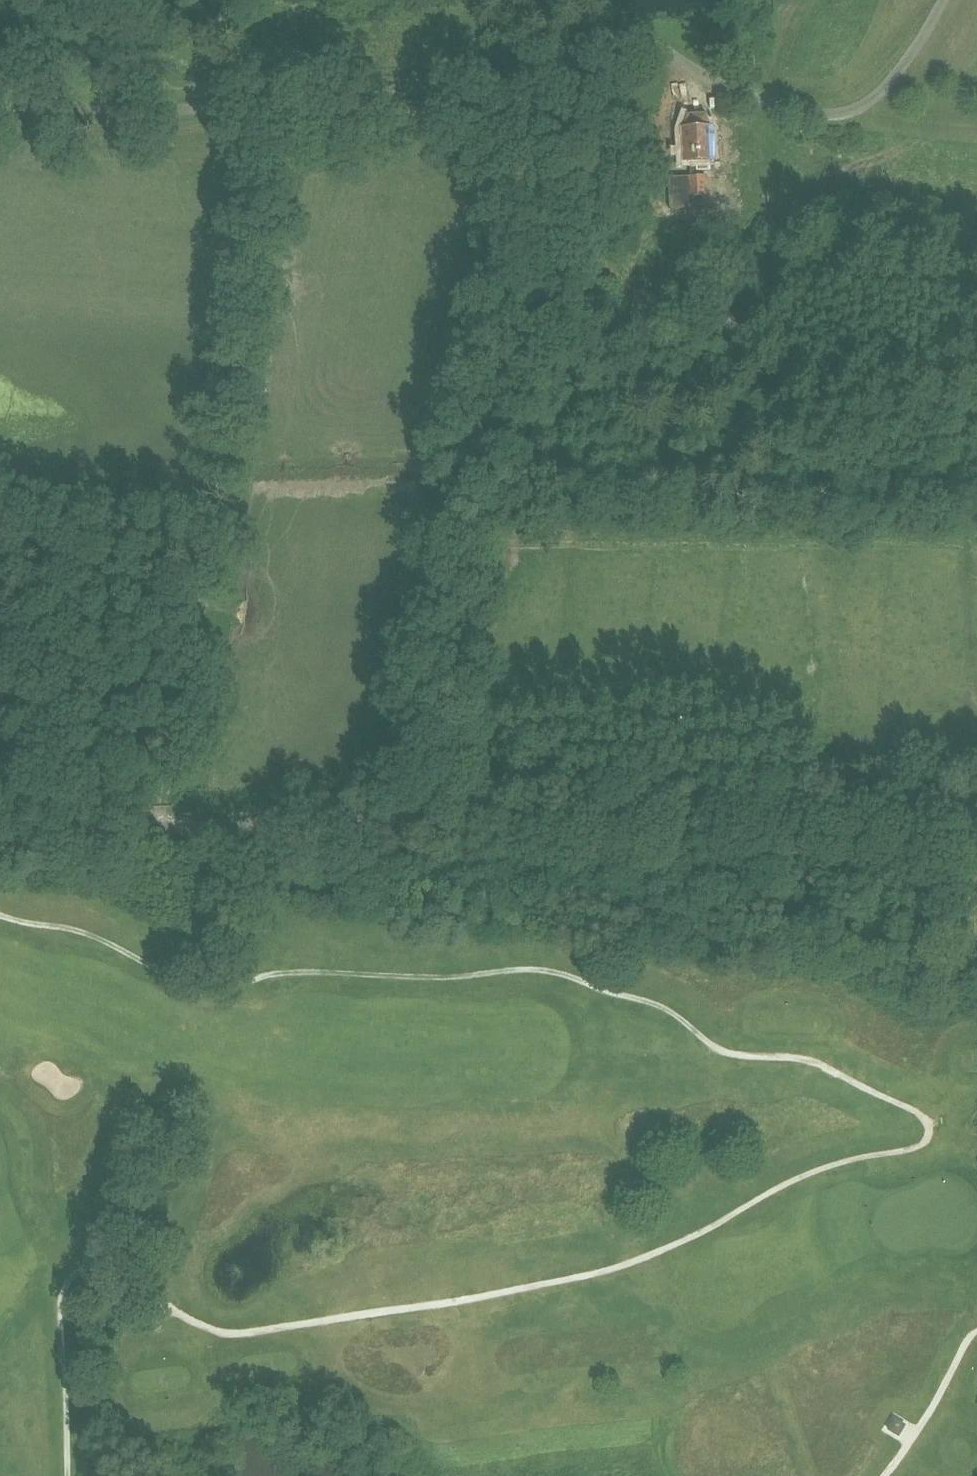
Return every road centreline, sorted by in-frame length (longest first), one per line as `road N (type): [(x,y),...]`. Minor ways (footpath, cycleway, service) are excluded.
road 1 (unclassified): [(0,106),(463,110),(507,97),(587,42),(626,35),(695,71),(833,115),(886,86),(943,0)]
road 2 (unclassified): [(976,807),(790,804),(0,836)]

